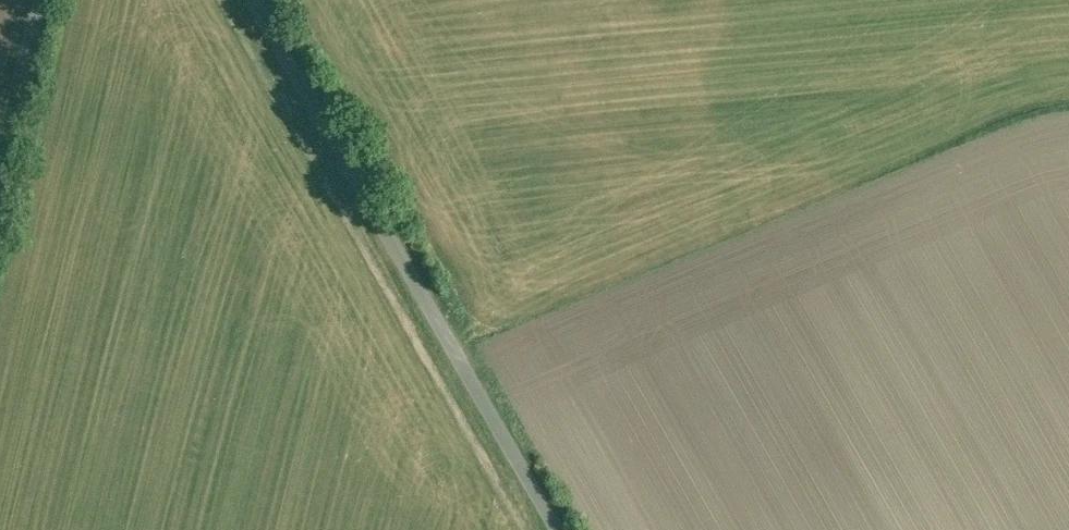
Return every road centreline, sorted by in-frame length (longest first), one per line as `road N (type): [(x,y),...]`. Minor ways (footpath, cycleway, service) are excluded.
road 1 (unclassified): [(570,529),(251,0)]
road 2 (unclassified): [(32,0),(0,116)]

